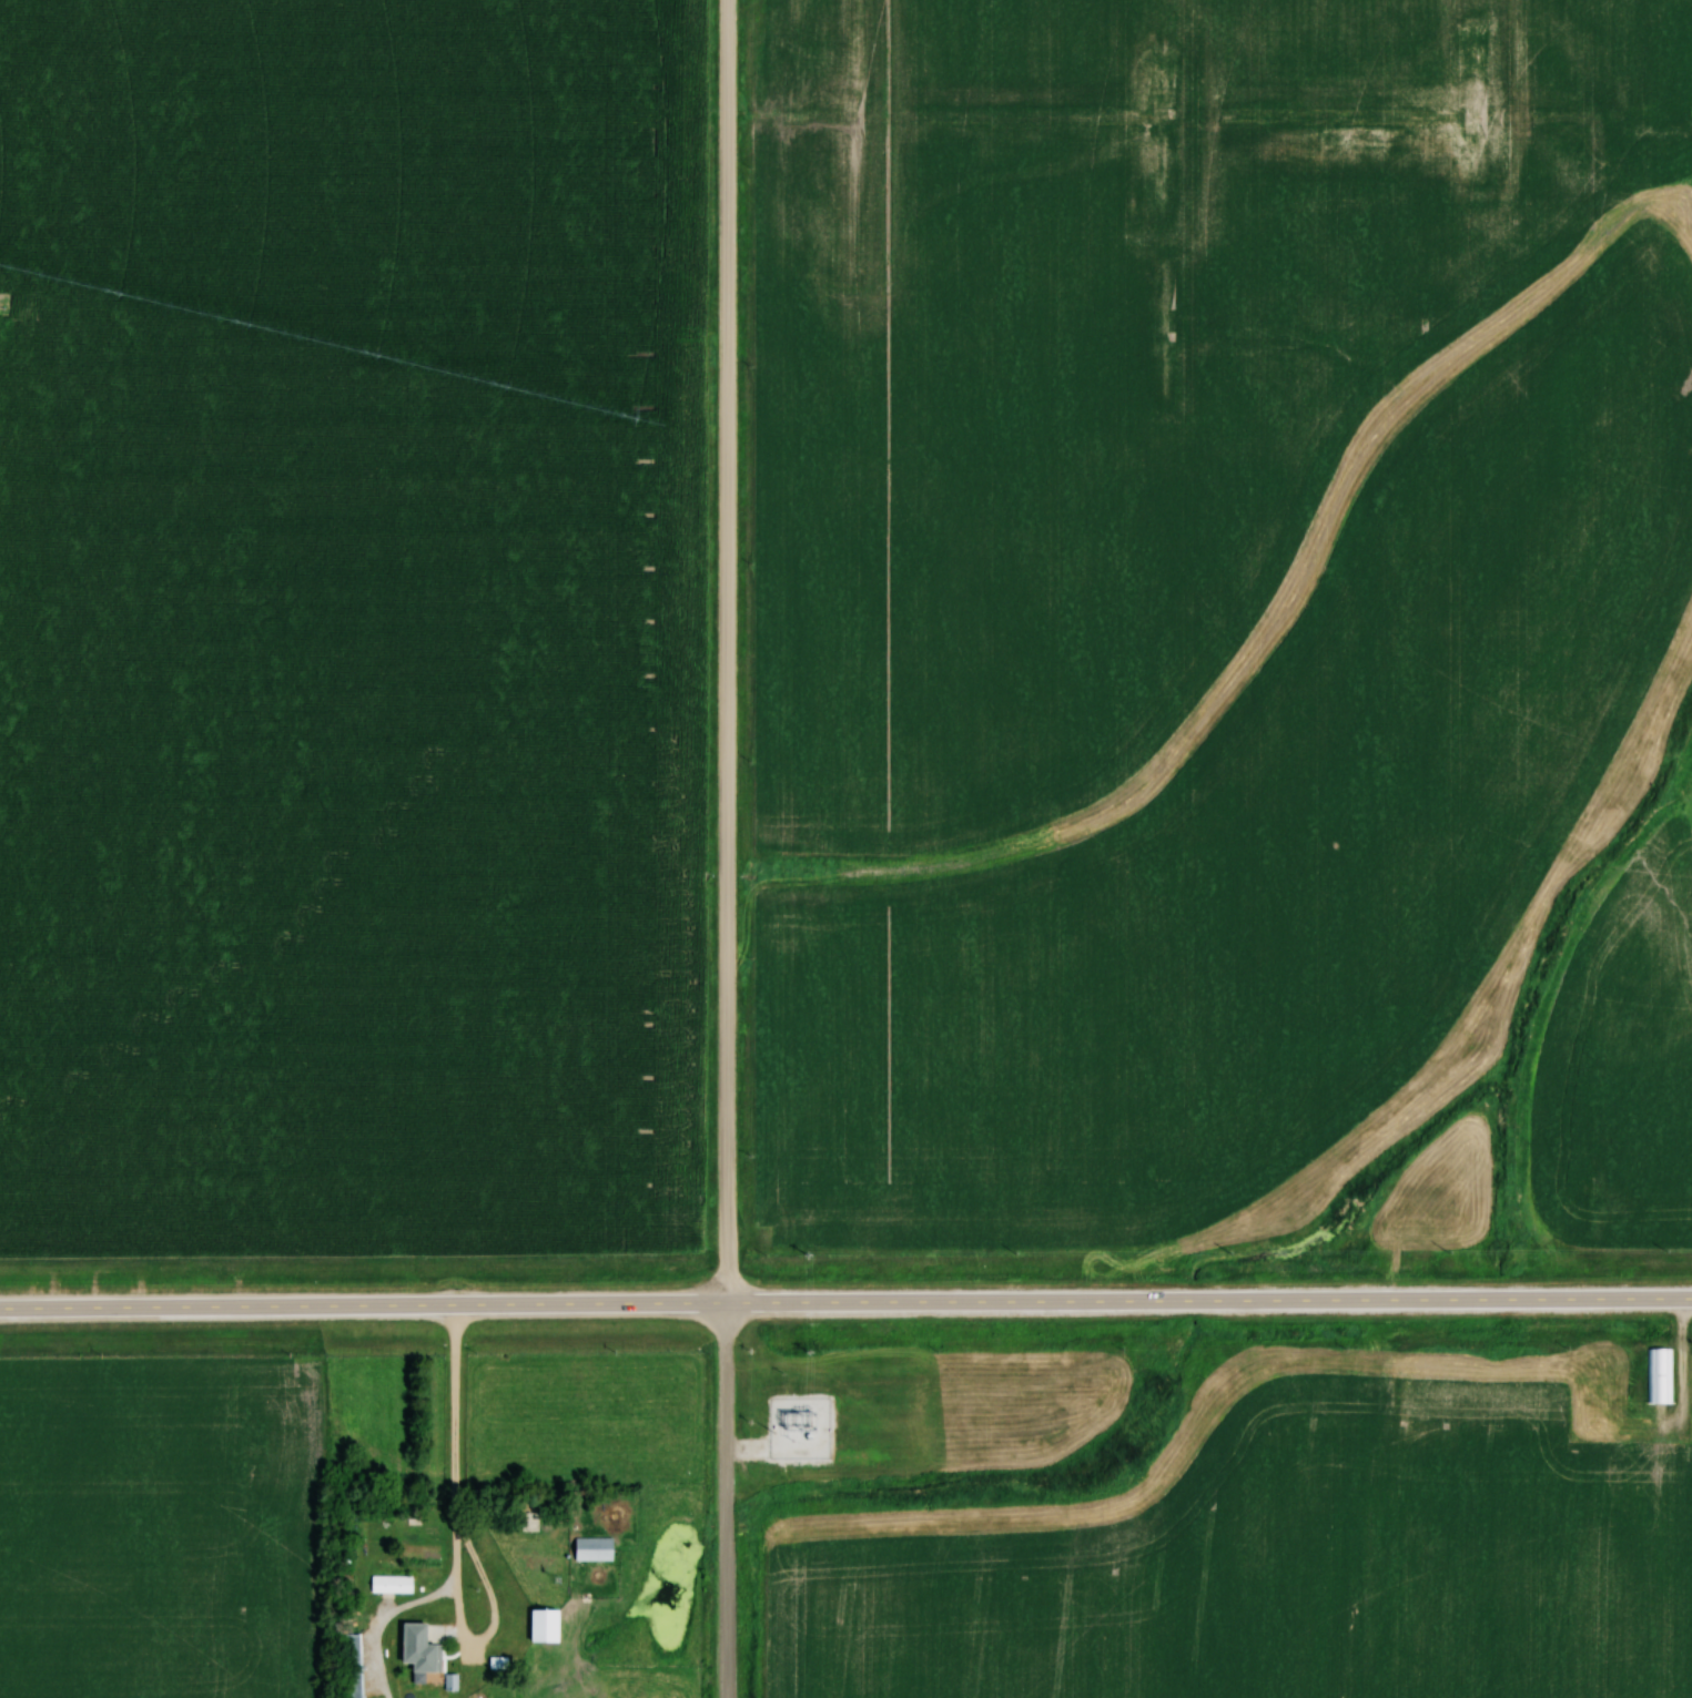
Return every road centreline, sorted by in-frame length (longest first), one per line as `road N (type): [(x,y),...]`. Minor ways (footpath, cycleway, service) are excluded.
road 1 (residential): [(733,1697),(730,0)]
road 2 (secondary): [(0,1314),(1691,1302)]

